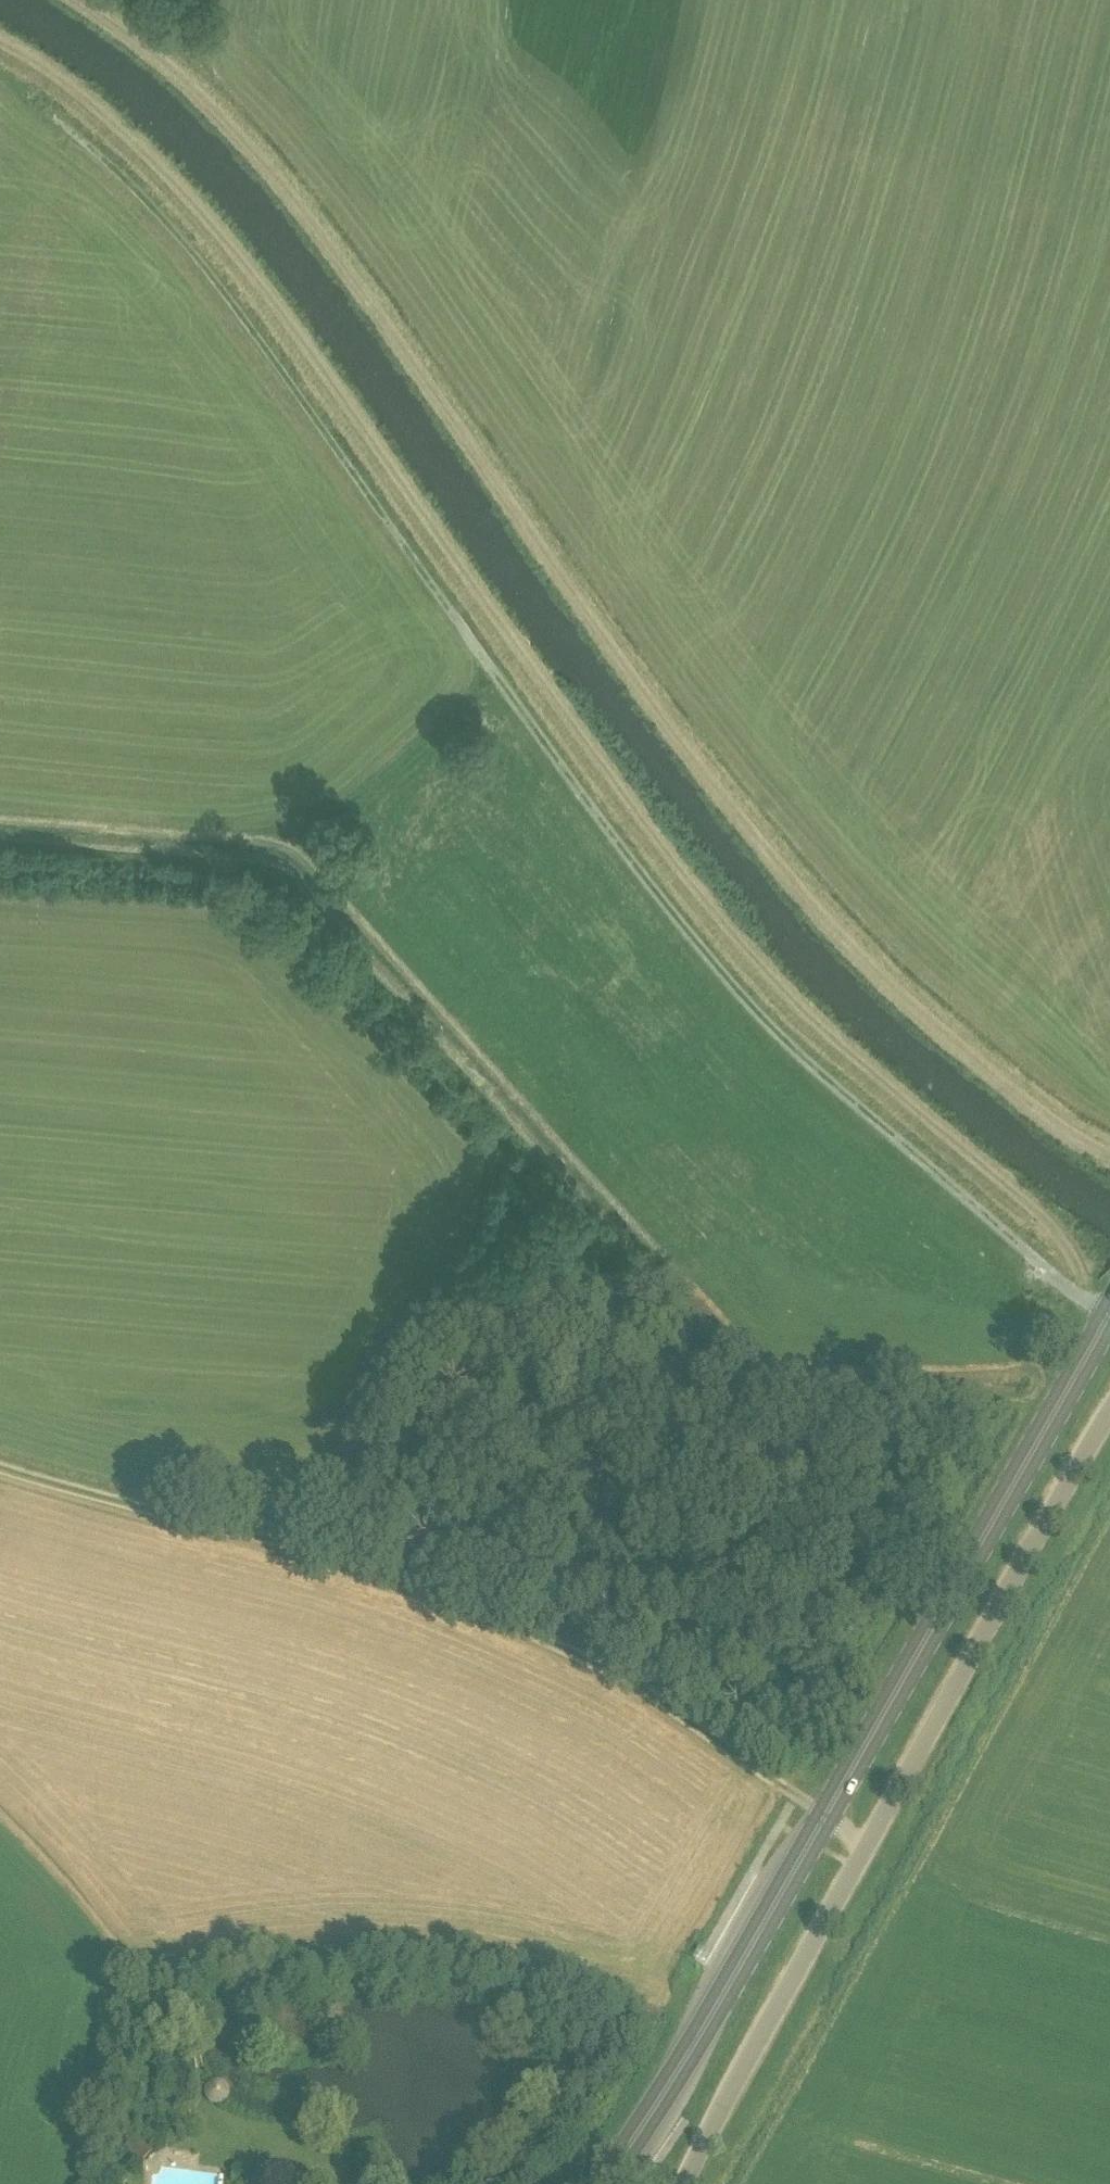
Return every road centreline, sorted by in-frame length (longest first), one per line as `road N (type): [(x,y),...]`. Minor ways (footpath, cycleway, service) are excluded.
road 1 (track): [(1109,1312),(1048,1267),(731,988),(131,175),(68,124)]
road 2 (track): [(827,1815),(593,1662),(403,1578),(0,1467)]
road 3 (primary): [(827,1815),(1109,1313)]
road 4 (unclassified): [(869,1840),(1109,1419)]
road 5 (primary): [(608,2183),(827,1815)]
road 6 (unclassified): [(687,2183),(869,1840)]

